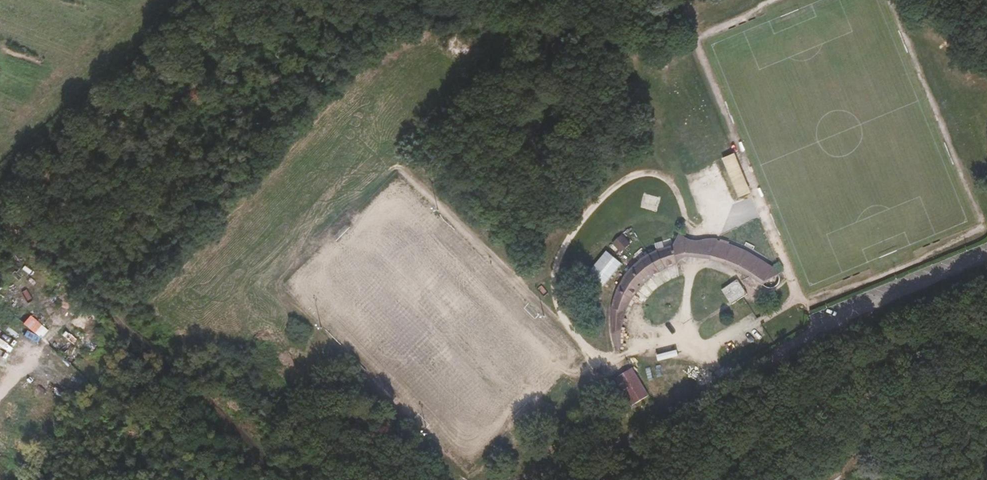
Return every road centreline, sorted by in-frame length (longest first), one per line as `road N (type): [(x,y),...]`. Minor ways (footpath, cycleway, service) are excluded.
road 1 (unclassified): [(986,258),(843,316),(634,439),(542,479)]
road 2 (track): [(14,161),(3,180),(2,209),(14,227),(279,479)]
road 3 (track): [(986,385),(909,427),(840,479)]

